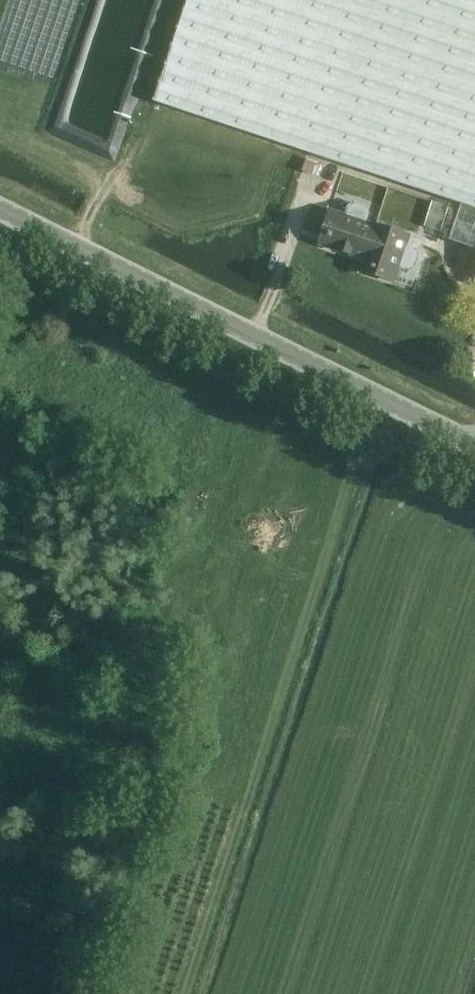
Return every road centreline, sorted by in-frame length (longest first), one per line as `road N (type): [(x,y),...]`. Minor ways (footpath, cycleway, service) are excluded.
road 1 (unclassified): [(474,419),(0,189)]

